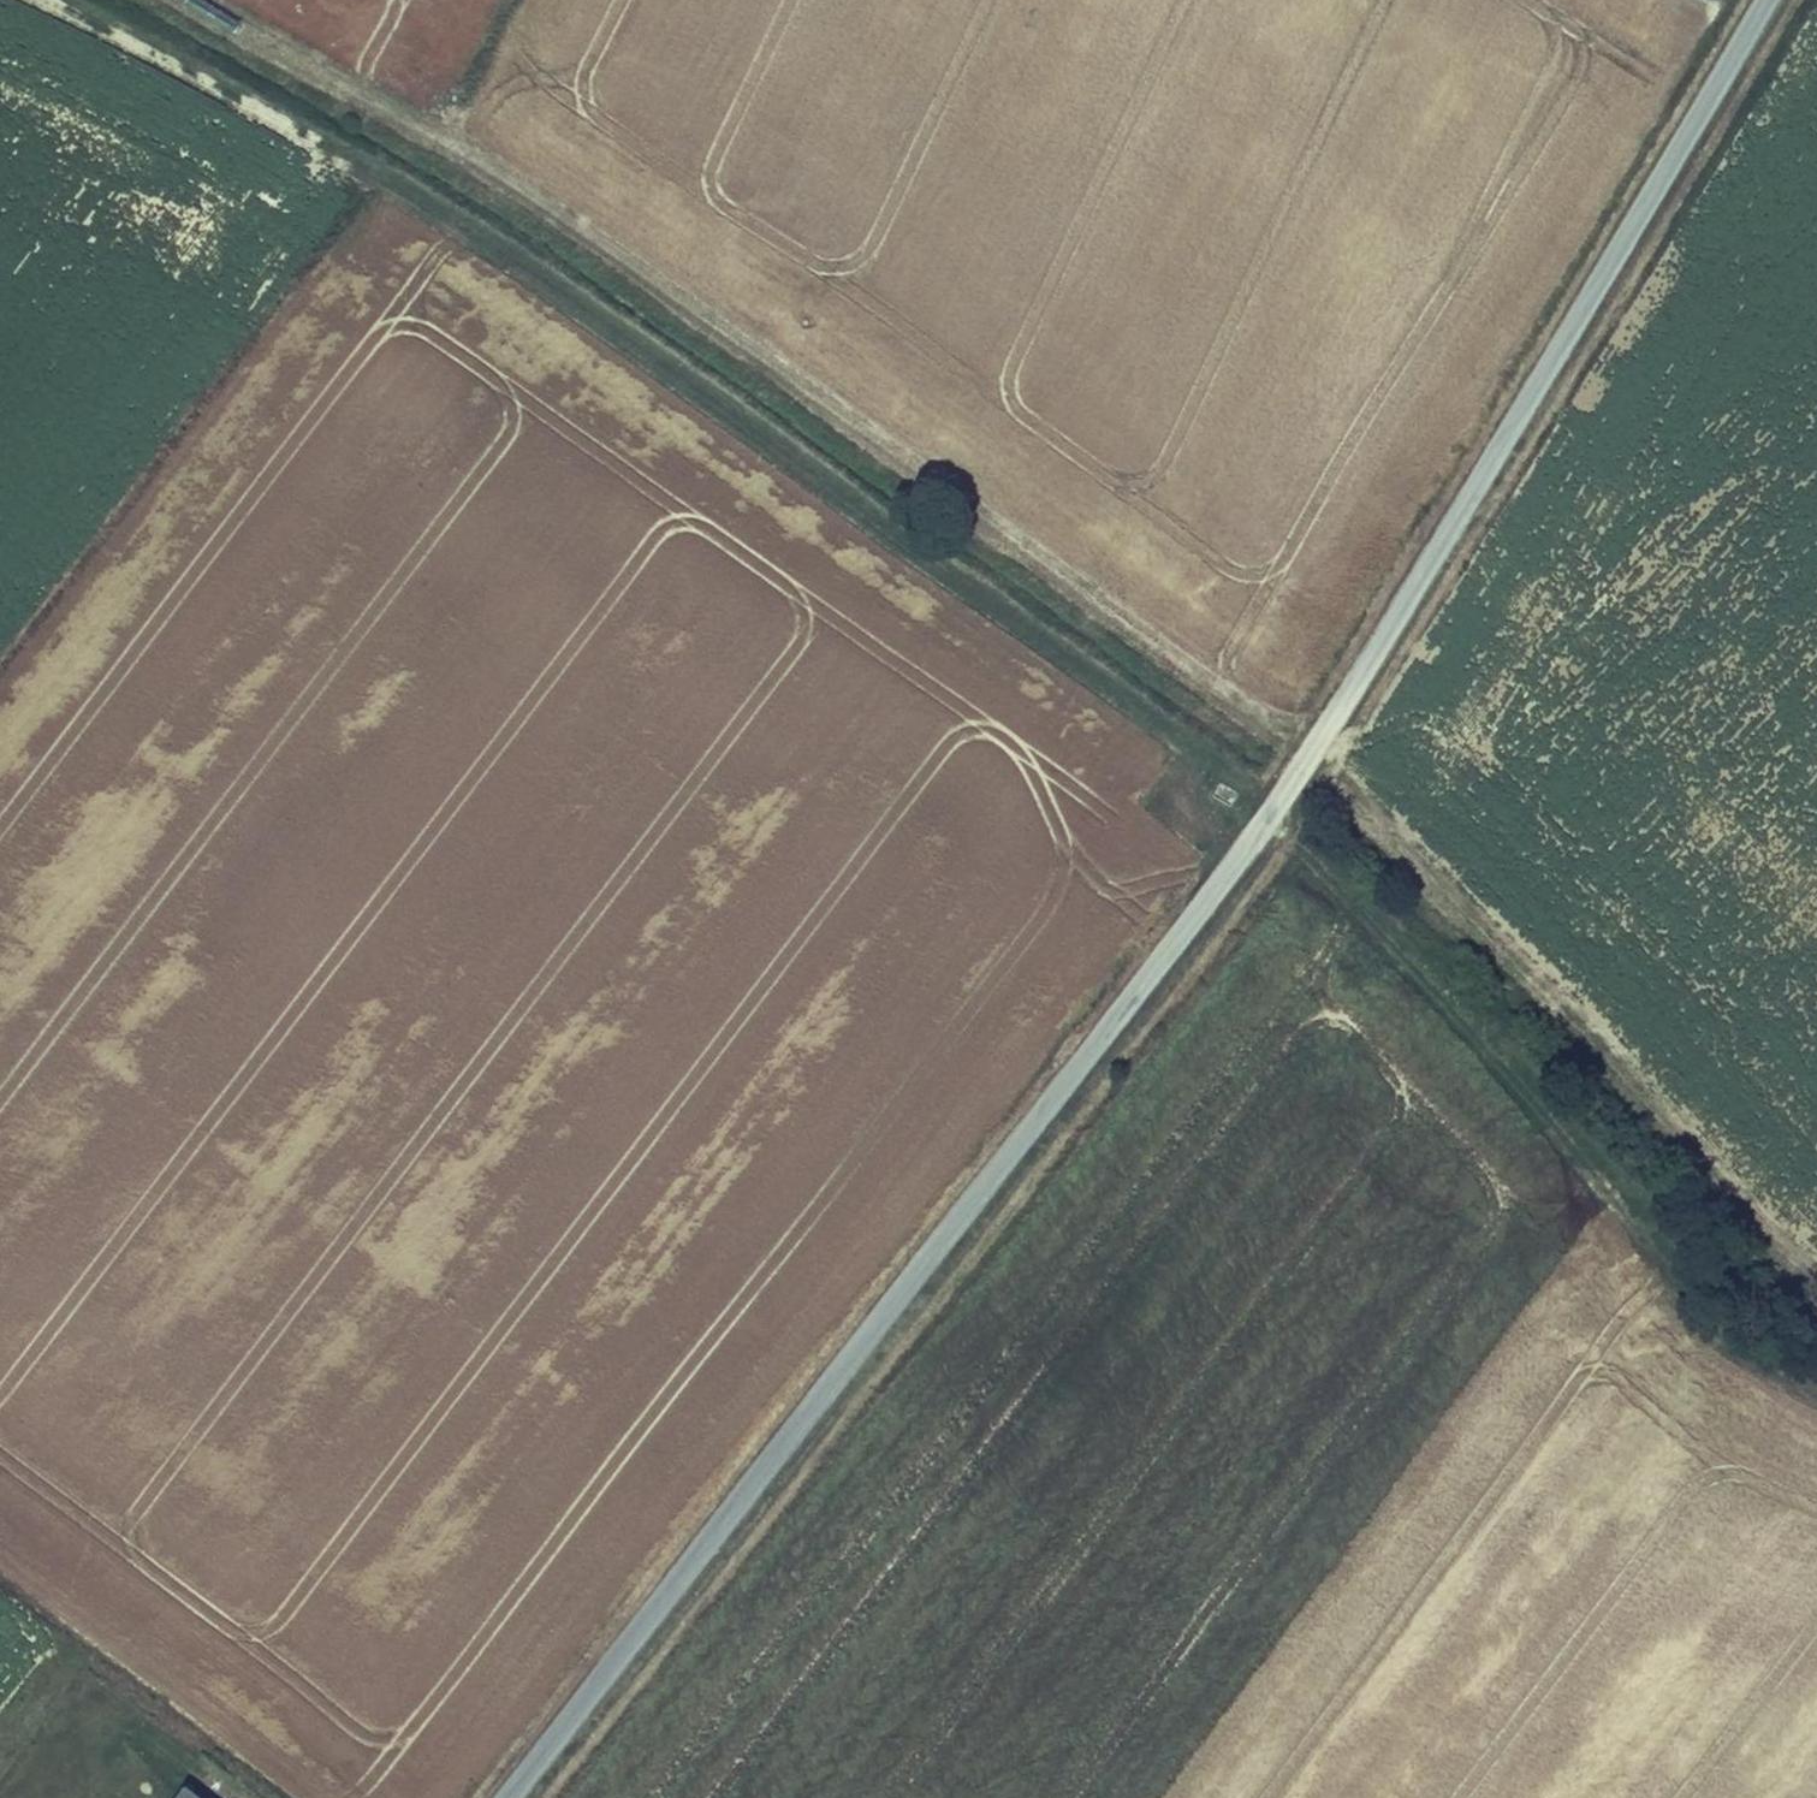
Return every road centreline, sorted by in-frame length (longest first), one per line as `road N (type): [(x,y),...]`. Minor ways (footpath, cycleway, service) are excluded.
road 1 (unclassified): [(1770,0),(1543,397),(1283,805),(517,1797)]
road 2 (track): [(1816,1387),(1713,1314),(1283,805)]

